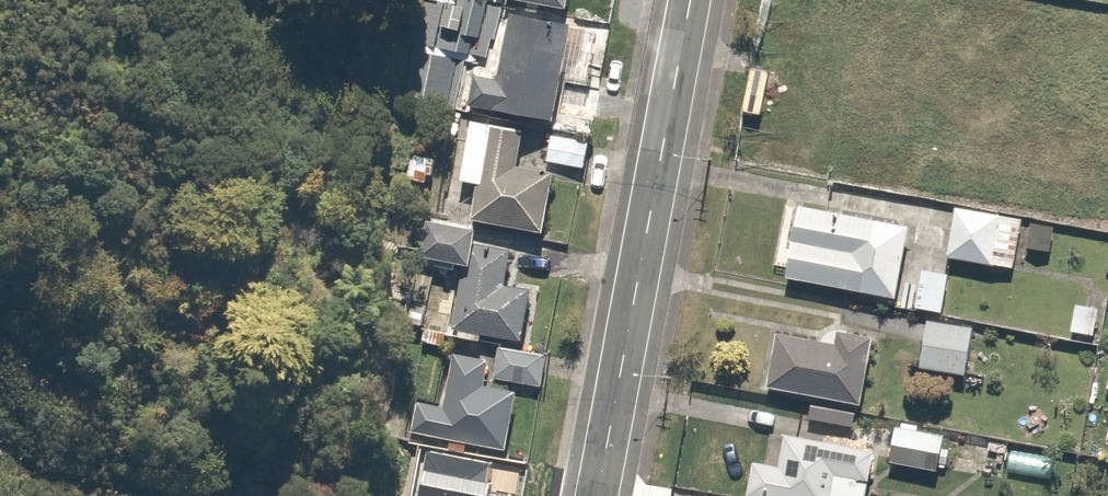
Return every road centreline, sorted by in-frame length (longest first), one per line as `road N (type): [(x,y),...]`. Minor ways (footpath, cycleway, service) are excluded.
road 1 (tertiary): [(683,0),(594,495)]

